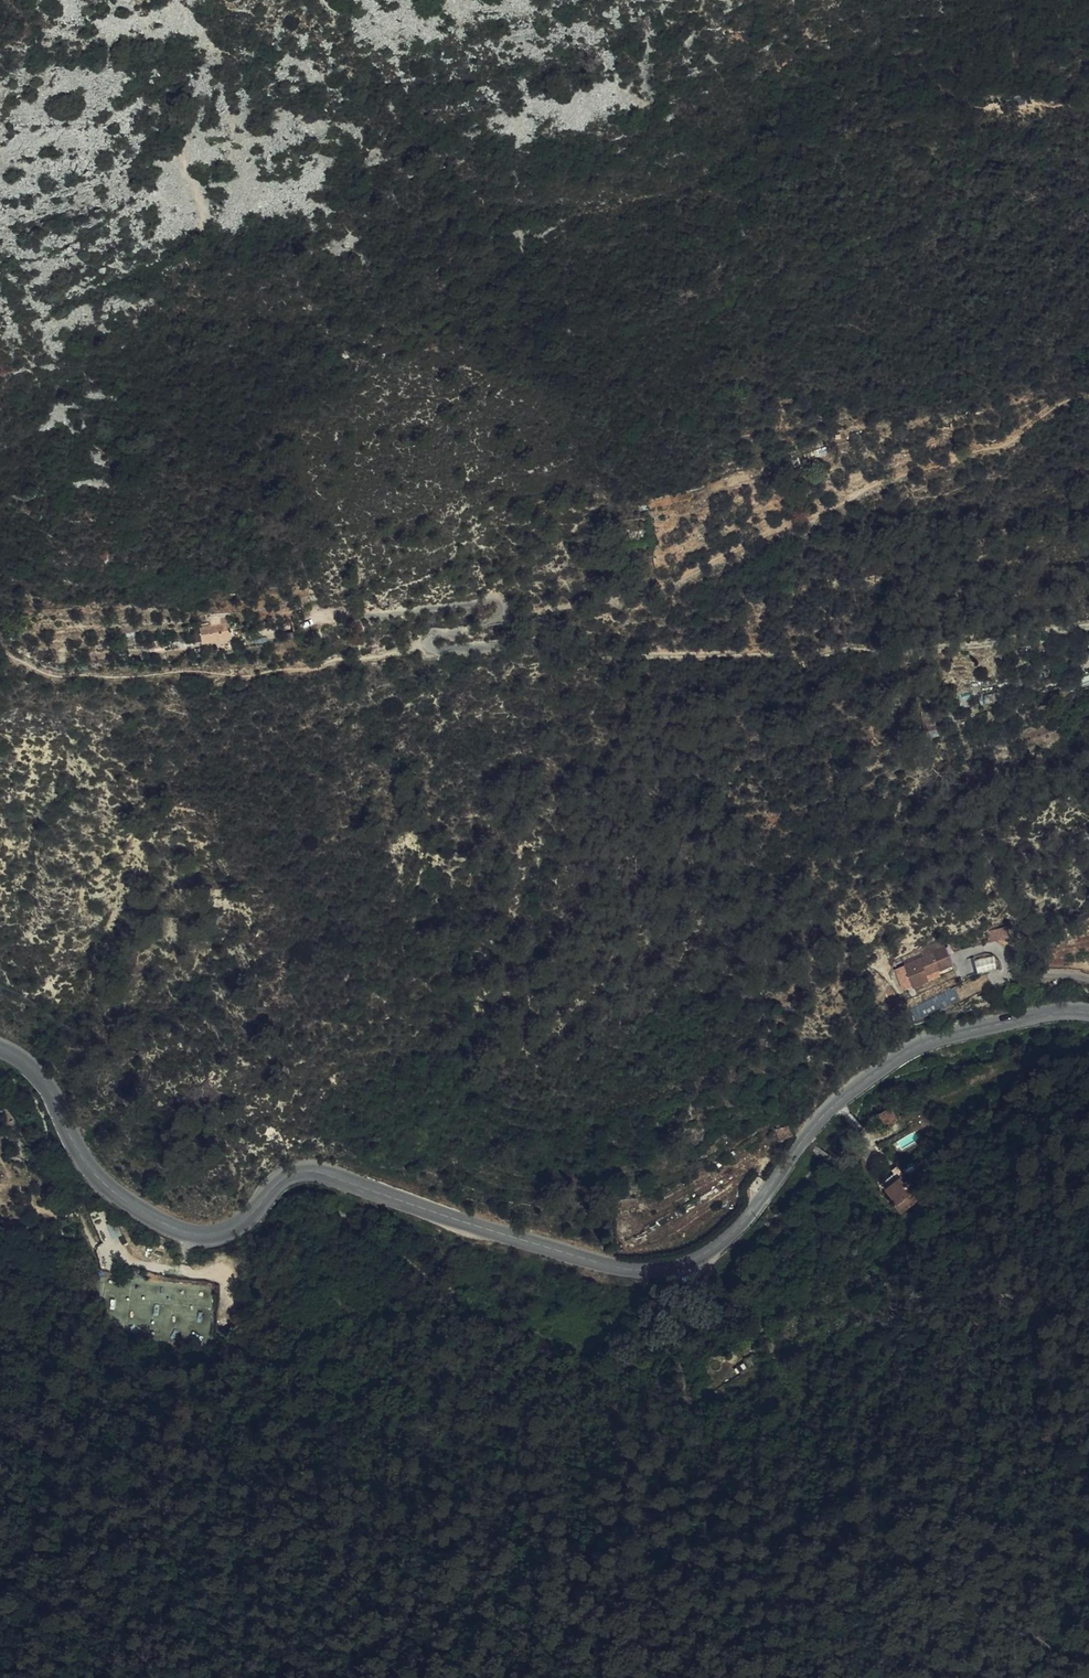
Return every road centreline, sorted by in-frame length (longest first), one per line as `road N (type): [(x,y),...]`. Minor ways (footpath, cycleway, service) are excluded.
road 1 (secondary): [(1088,1012),(1049,1013),(908,1049),(833,1104),(726,1240),(695,1260),(635,1270),(304,1172),(275,1185),(241,1225),(192,1235),(104,1182),(36,1070),(0,1048)]
road 2 (track): [(438,645),(490,653),(762,652),(1011,639),(1088,626)]

